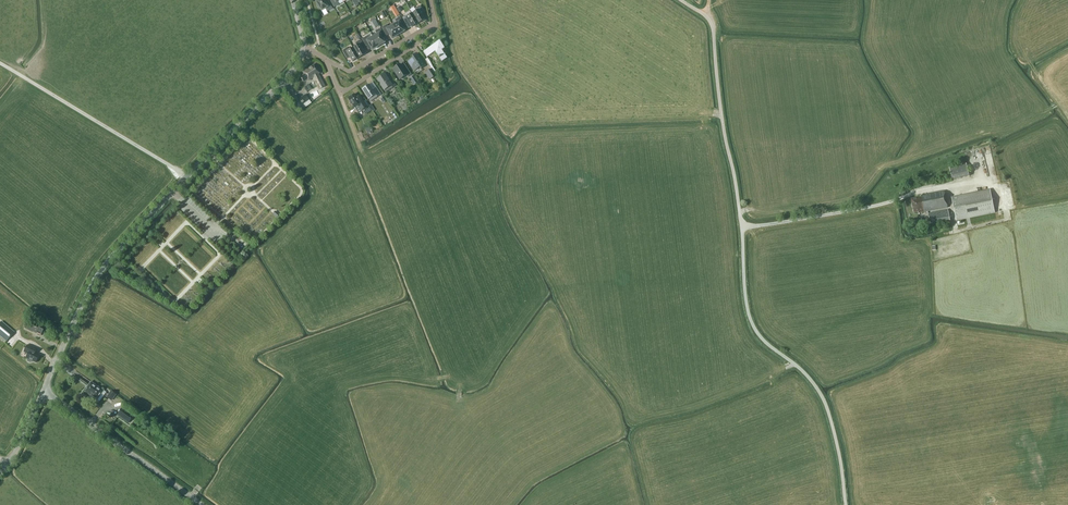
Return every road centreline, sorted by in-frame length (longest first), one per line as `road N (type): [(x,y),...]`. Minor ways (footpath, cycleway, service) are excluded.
road 1 (tertiary): [(43,390),(101,270),(304,50)]
road 2 (tertiary): [(202,504),(43,390)]
road 3 (residential): [(327,59),(340,94),(434,32),(434,24)]
road 4 (residential): [(327,59),(352,71),(434,24)]

